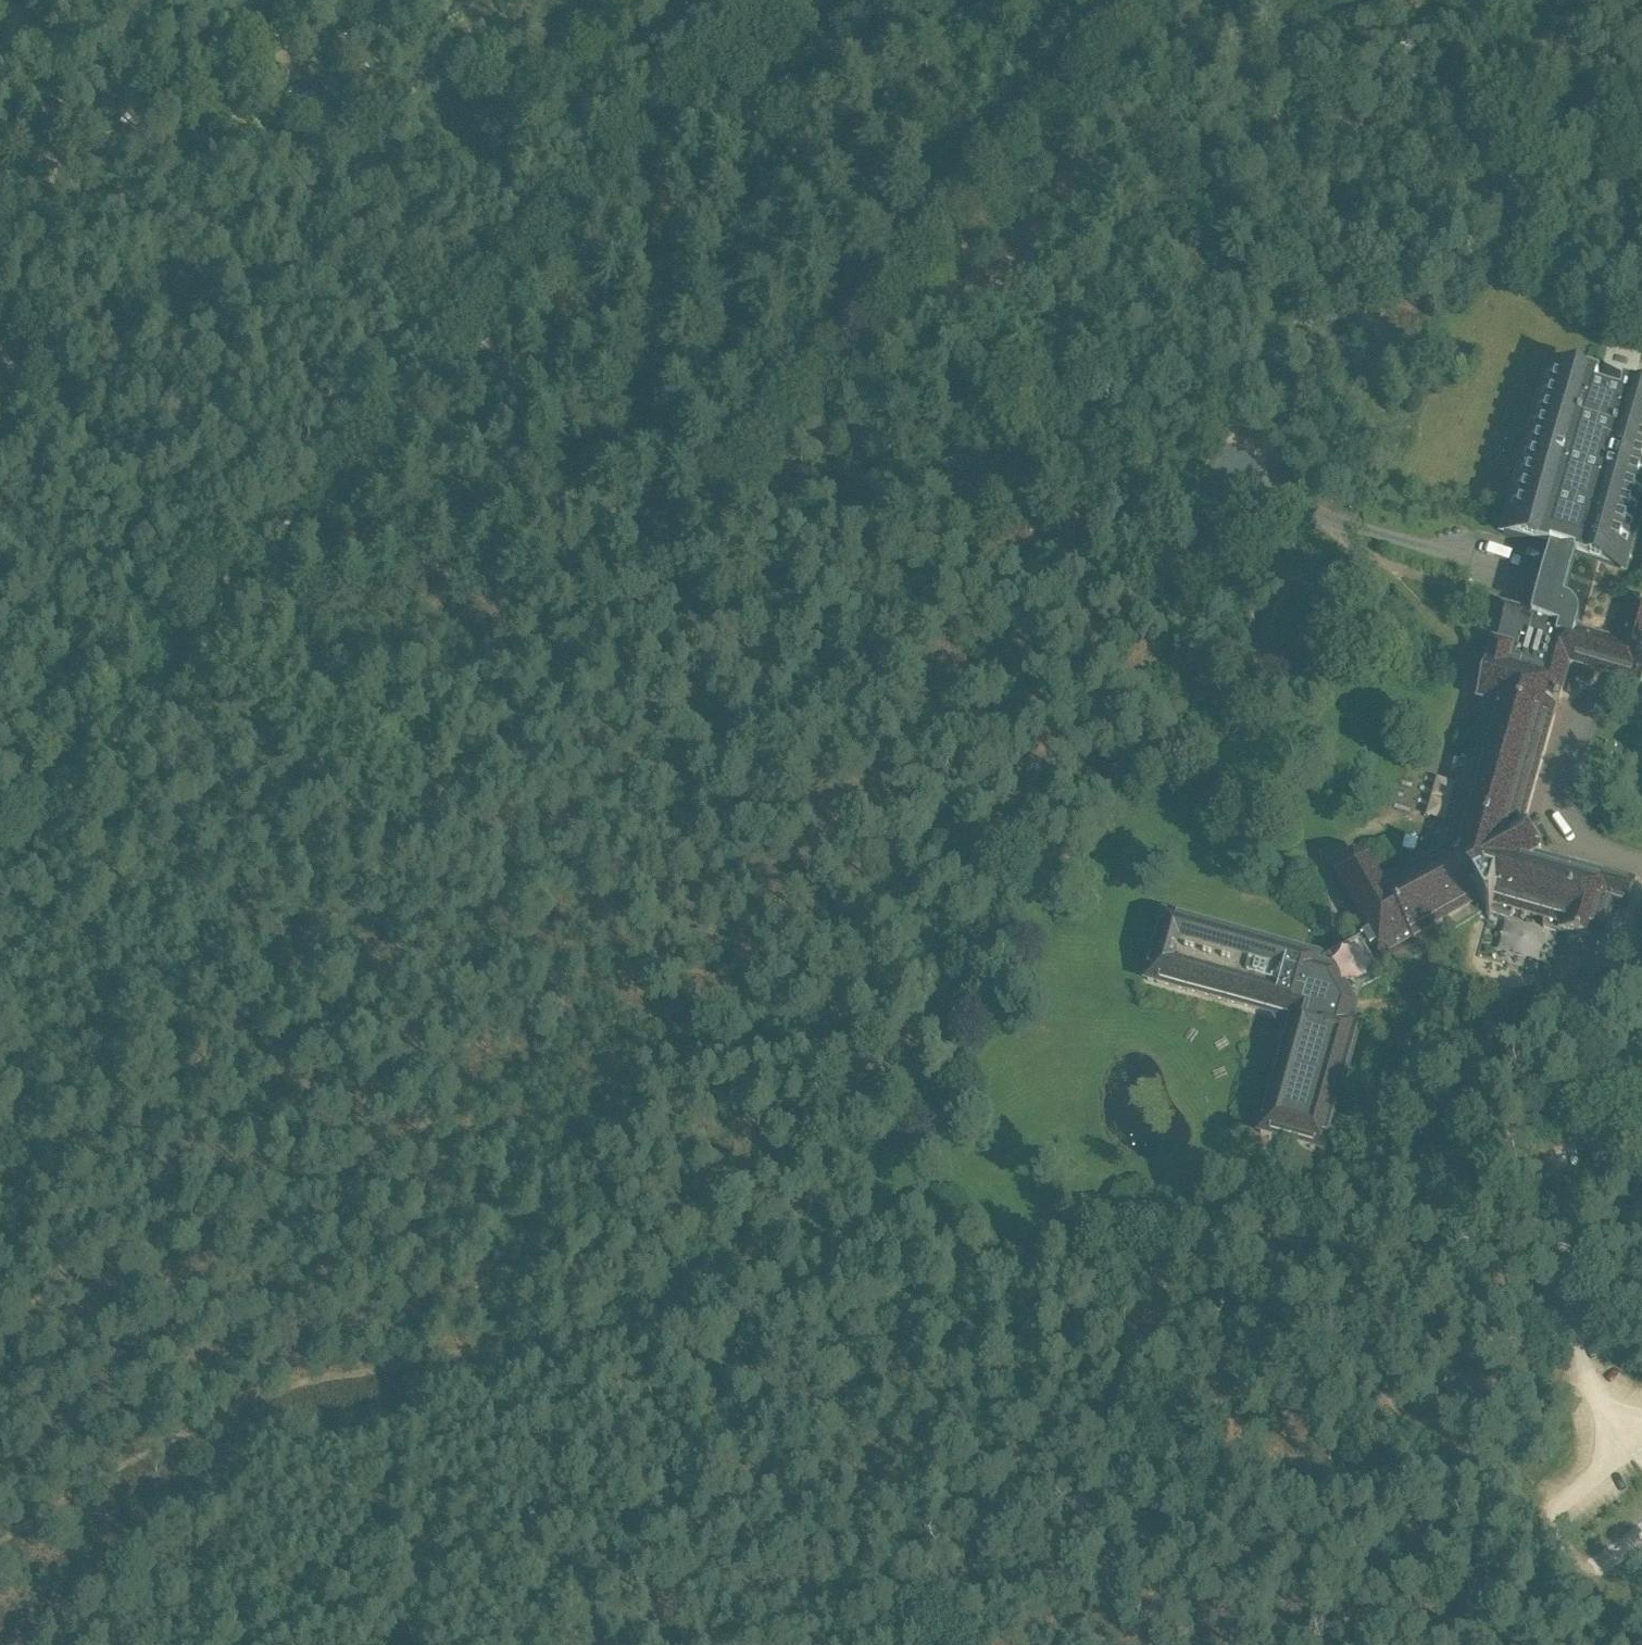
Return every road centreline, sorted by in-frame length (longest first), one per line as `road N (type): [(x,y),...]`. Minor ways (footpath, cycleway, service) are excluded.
road 1 (track): [(1124,0),(0,1309)]
road 2 (track): [(887,1644),(943,1599),(982,1526),(951,1250),(729,1241),(561,1344),(266,1395),(185,1427),(0,1533)]
road 3 (track): [(802,0),(0,855)]
road 4 (track): [(982,1526),(1171,1211),(1538,1134)]
road 5 (track): [(1641,1594),(1480,1460),(1413,1393),(1298,1184)]
road 6 (track): [(1171,1211),(951,1250)]

